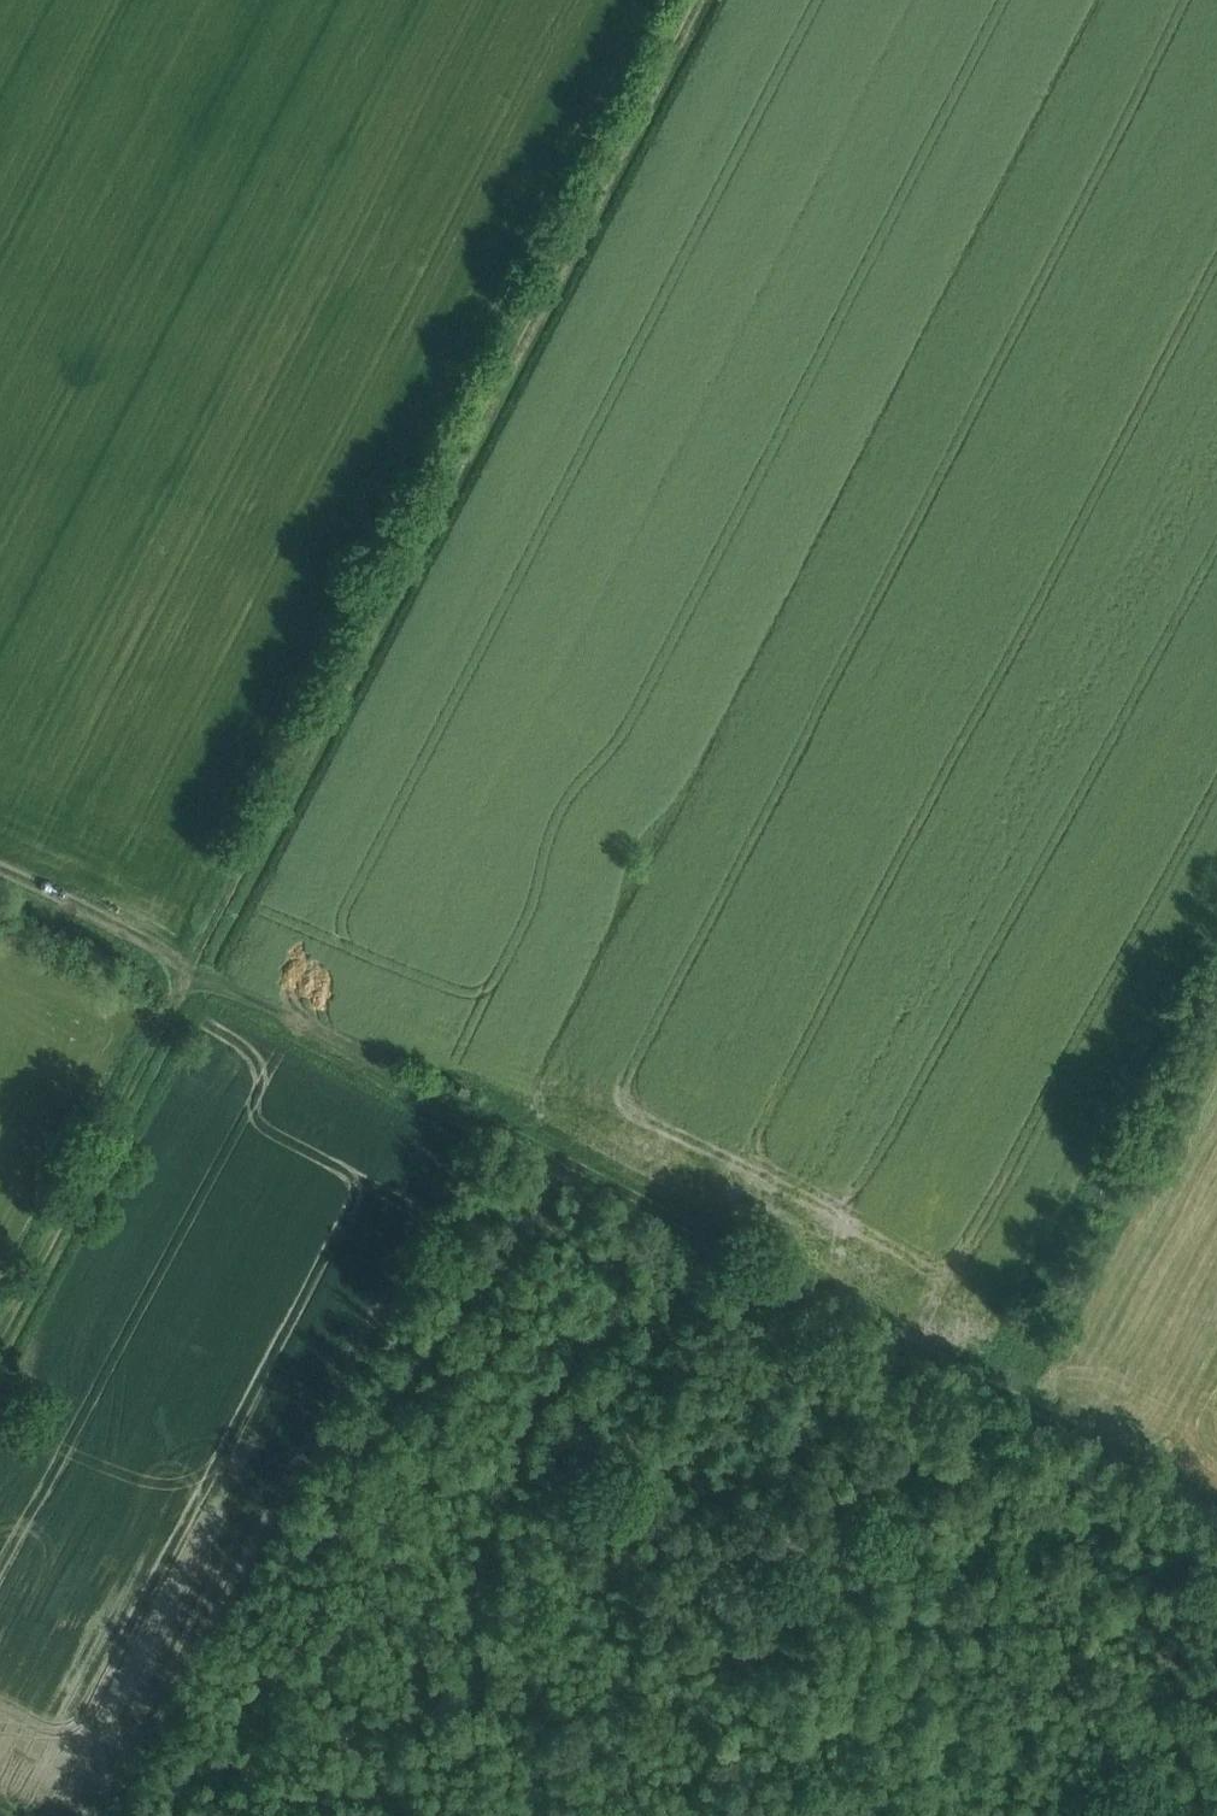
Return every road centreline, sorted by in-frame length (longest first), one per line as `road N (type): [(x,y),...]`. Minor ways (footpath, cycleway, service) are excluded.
road 1 (track): [(0,1331),(698,0)]
road 2 (track): [(191,962),(0,884)]

